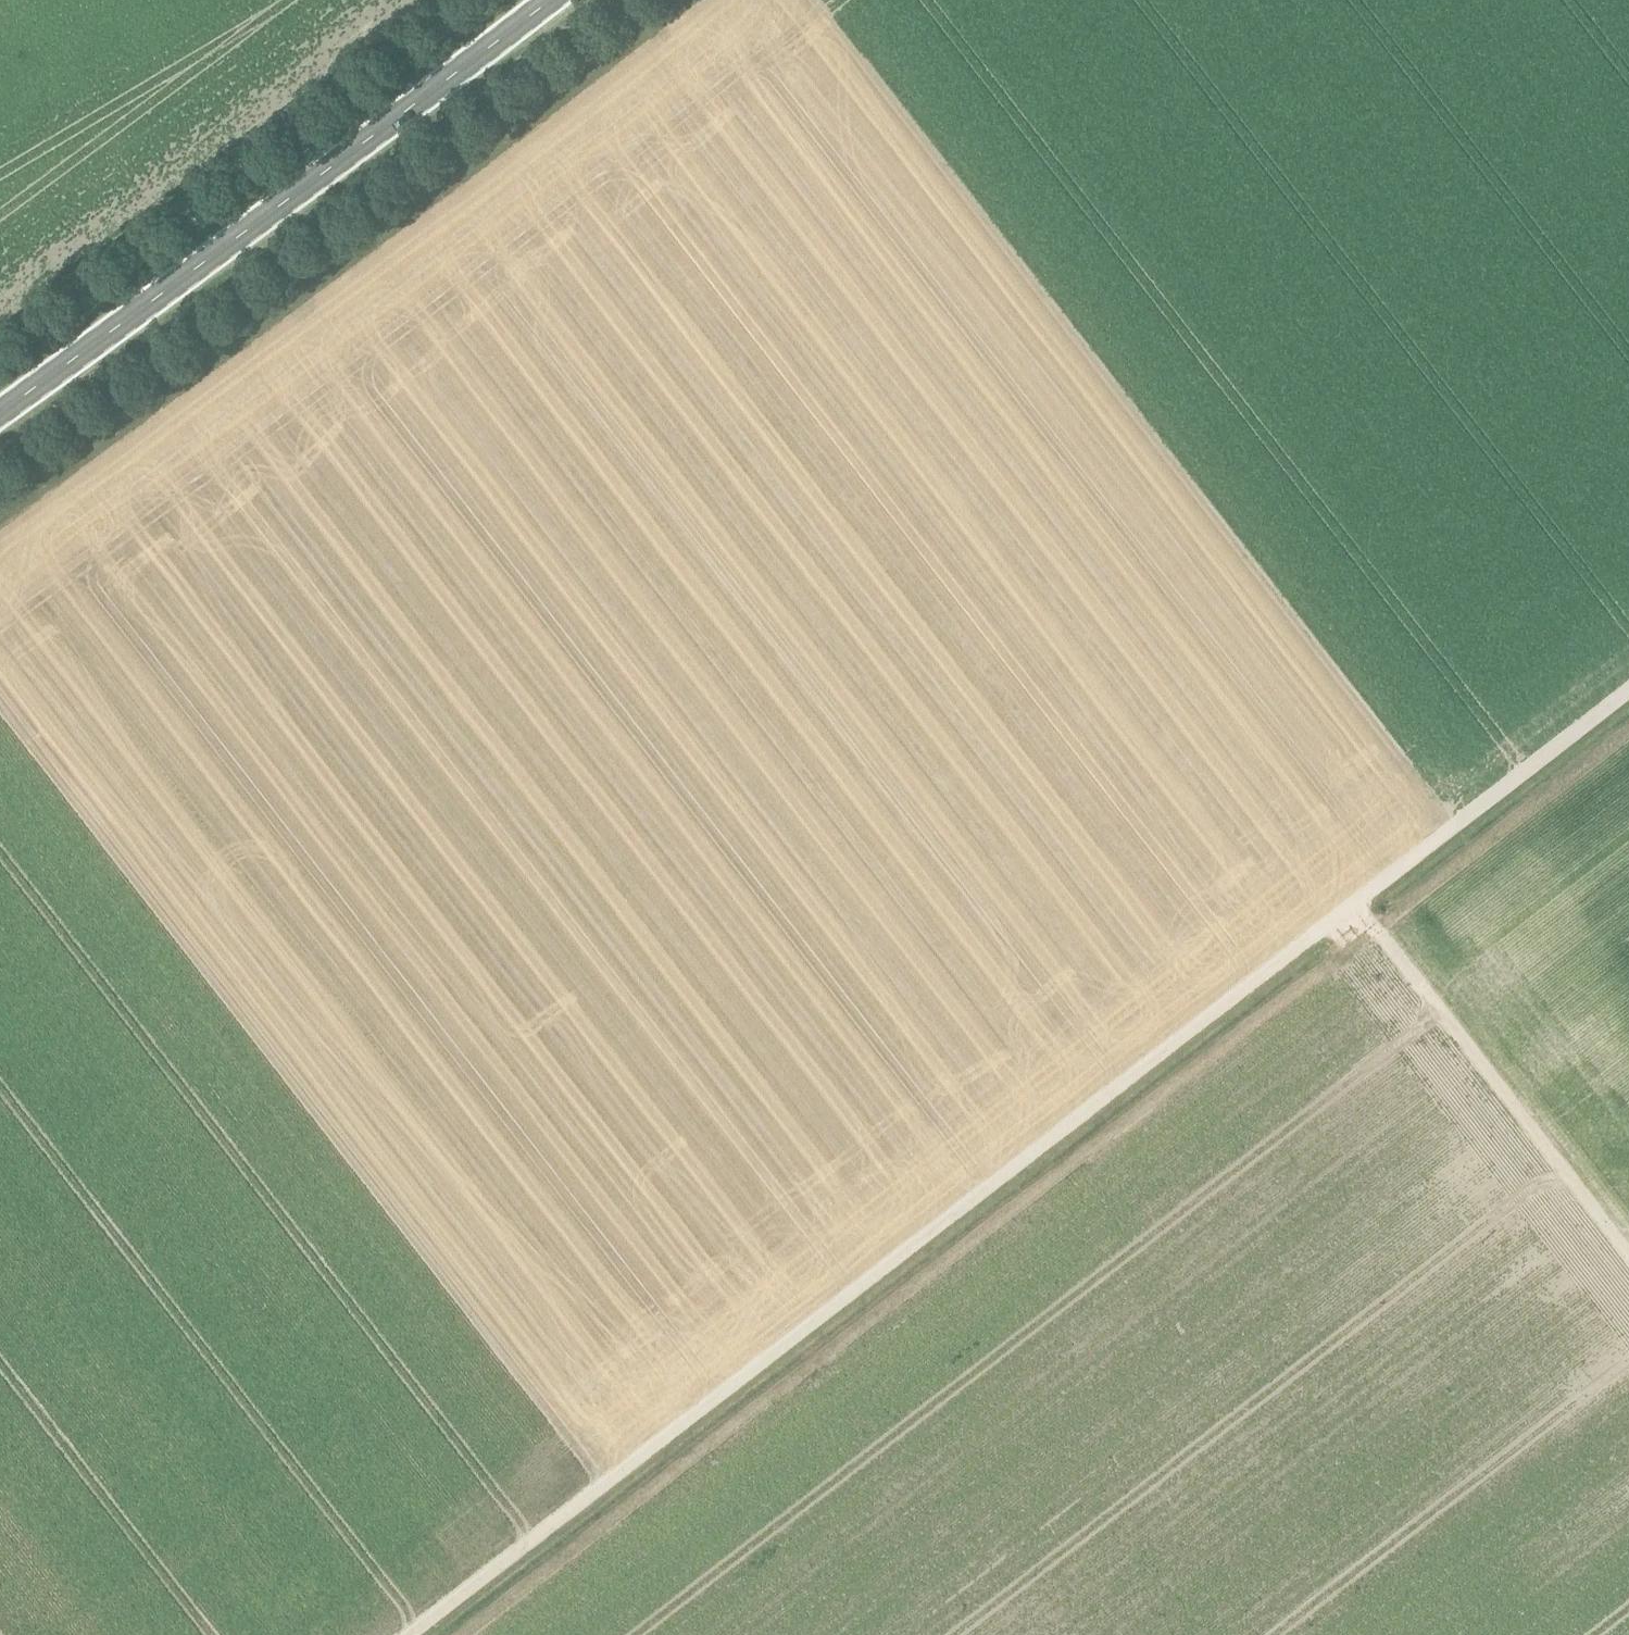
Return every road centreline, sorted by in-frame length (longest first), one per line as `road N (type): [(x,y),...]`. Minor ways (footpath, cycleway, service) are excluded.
road 1 (secondary): [(0,415),(556,0)]

